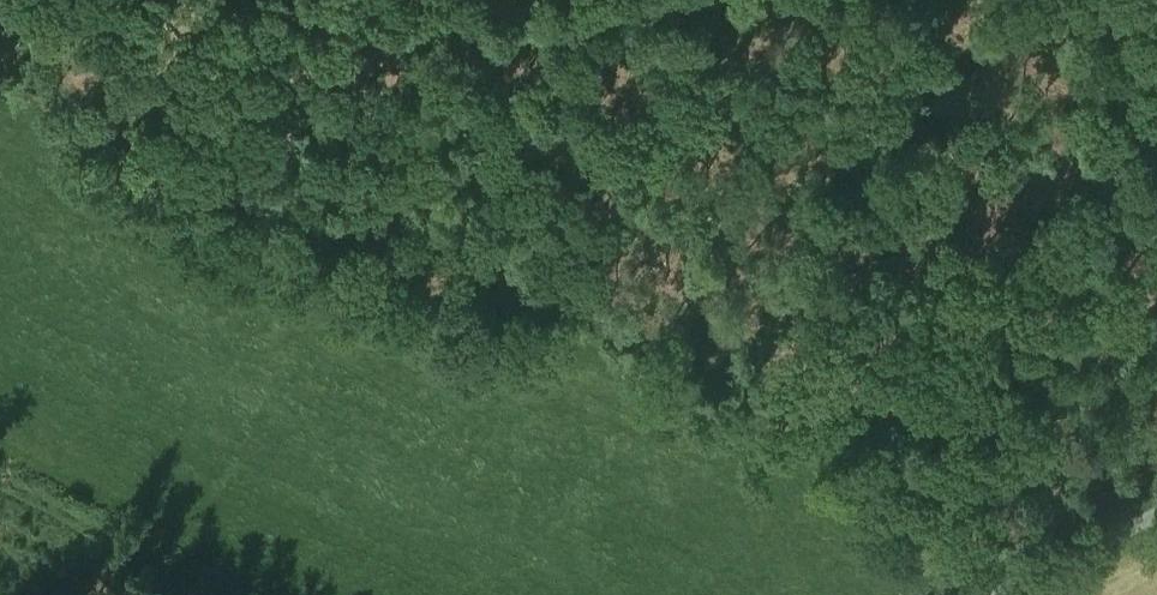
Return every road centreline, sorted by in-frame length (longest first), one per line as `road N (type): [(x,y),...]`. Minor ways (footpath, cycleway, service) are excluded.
road 1 (unclassified): [(994,594),(1156,513)]

